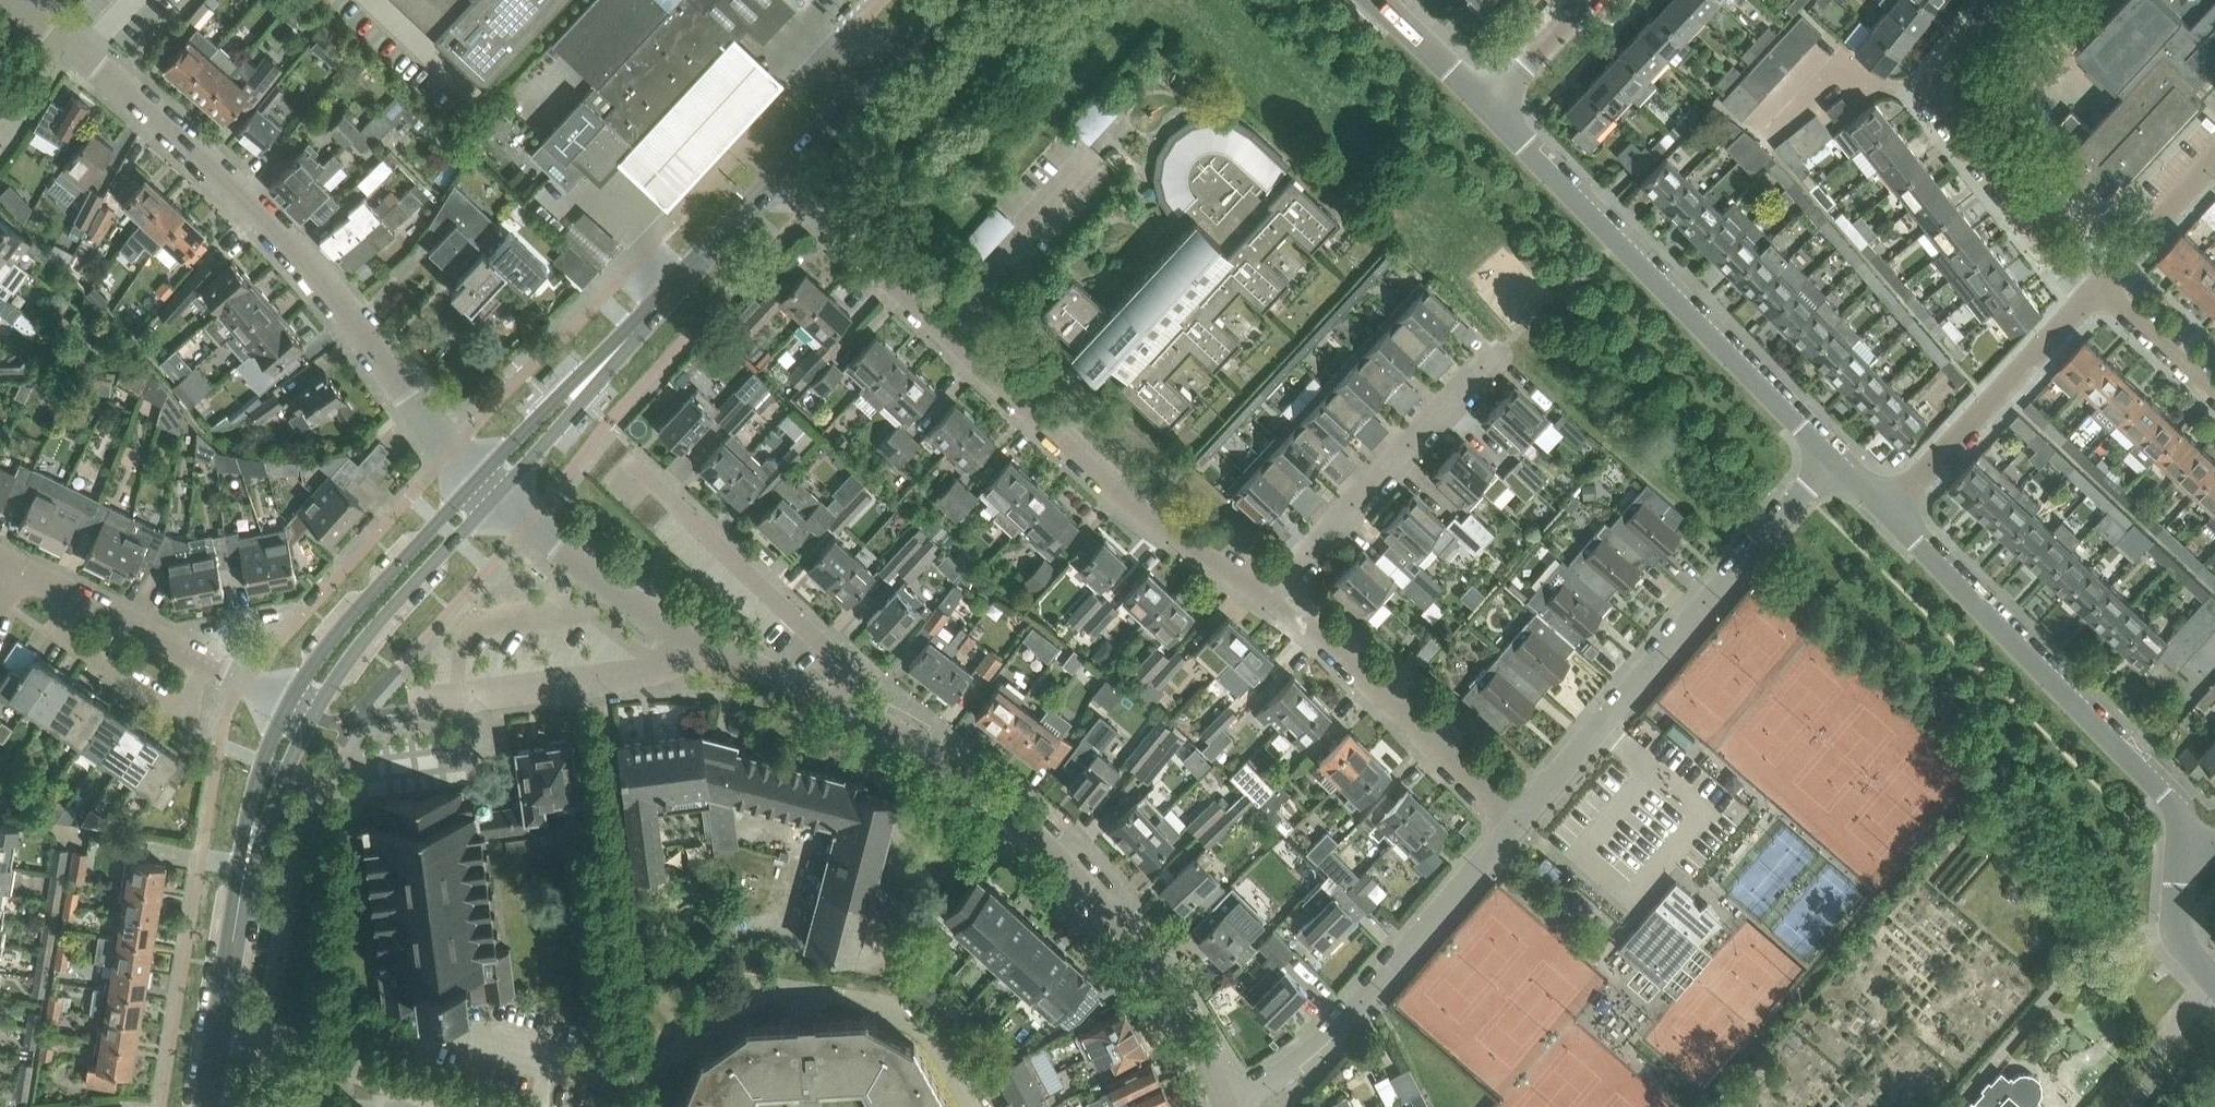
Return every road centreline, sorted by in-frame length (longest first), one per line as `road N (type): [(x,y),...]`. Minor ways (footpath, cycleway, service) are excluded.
road 1 (residential): [(472,470),(260,207),(84,54)]
road 2 (residential): [(1233,1106),(1177,991),(1126,918),(928,741),(877,707)]
road 3 (residential): [(1835,462),(1489,105)]
road 4 (residential): [(1518,828),(1835,462)]
road 5 (residential): [(2183,850),(2179,817),(2162,792),(1889,517)]
road 6 (residential): [(1269,603),(1123,500),(938,328)]
road 7 (residential): [(1236,1106),(1322,1055),(1518,828)]
road 8 (residential): [(2096,314),(1952,133),(1947,114),(1953,90),(2021,0)]
road 9 (residential): [(391,708),(746,667)]
road 10 (residential): [(877,707),(634,470)]
road 11 (residential): [(1518,828),(1360,670),(1269,603)]
road 12 (residential): [(1269,603),(1493,357)]
road 13 (tertiary): [(472,470),(272,694)]
road 14 (residential): [(1889,517),(2096,314)]
road 15 (residential): [(746,667),(638,608),(509,505)]
road 16 (tertiary): [(321,716),(509,505)]
road 17 (residential): [(272,694),(27,579)]
road 18 (residential): [(451,1106),(214,1020)]
road 19 (tertiary): [(944,0),(777,178)]
road 20 (residential): [(938,328),(1095,160)]
road 21 (residential): [(938,328),(777,178)]
road 22 (tertiary): [(509,505),(582,423),(635,330)]
road 23 (tertiary): [(635,330),(537,398),(472,470)]
road 24 (tertiary): [(777,178),(635,330)]
road 25 (tertiary): [(242,853),(214,1020)]
road 26 (tertiary): [(272,694),(247,753),(242,853)]
road 27 (tertiary): [(242,853),(321,716)]
road 28 (residential): [(2108,299),(2214,185)]
road 29 (residential): [(1489,105),(1378,0)]
road 30 (residential): [(2214,402),(2108,299)]
road 31 (residential): [(1489,105),(1591,3)]
road 32 (residential): [(2214,983),(2181,933),(2183,850)]
road 33 (residential): [(877,707),(746,667)]
road 34 (residential): [(476,92),(377,0)]

